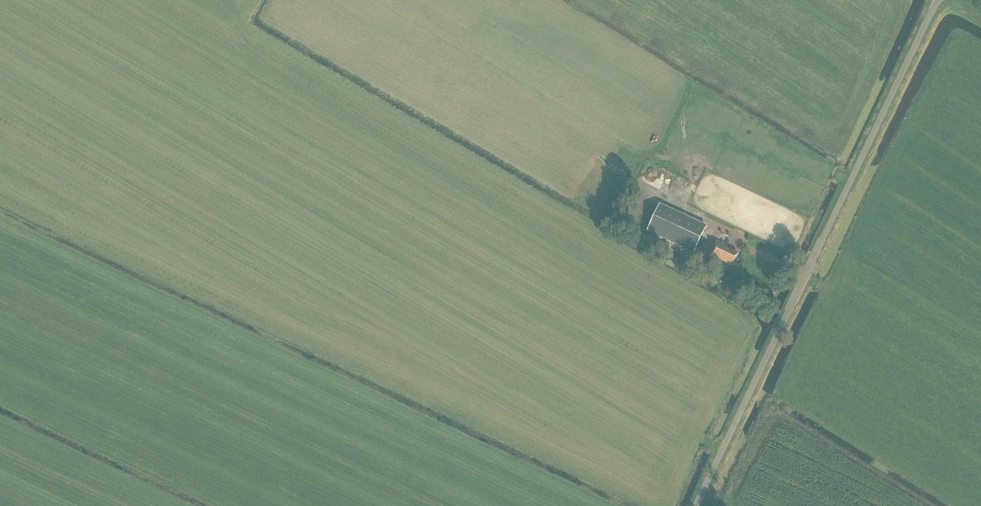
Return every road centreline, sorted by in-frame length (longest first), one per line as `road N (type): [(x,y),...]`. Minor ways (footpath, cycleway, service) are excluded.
road 1 (unclassified): [(698,505),(938,0)]

